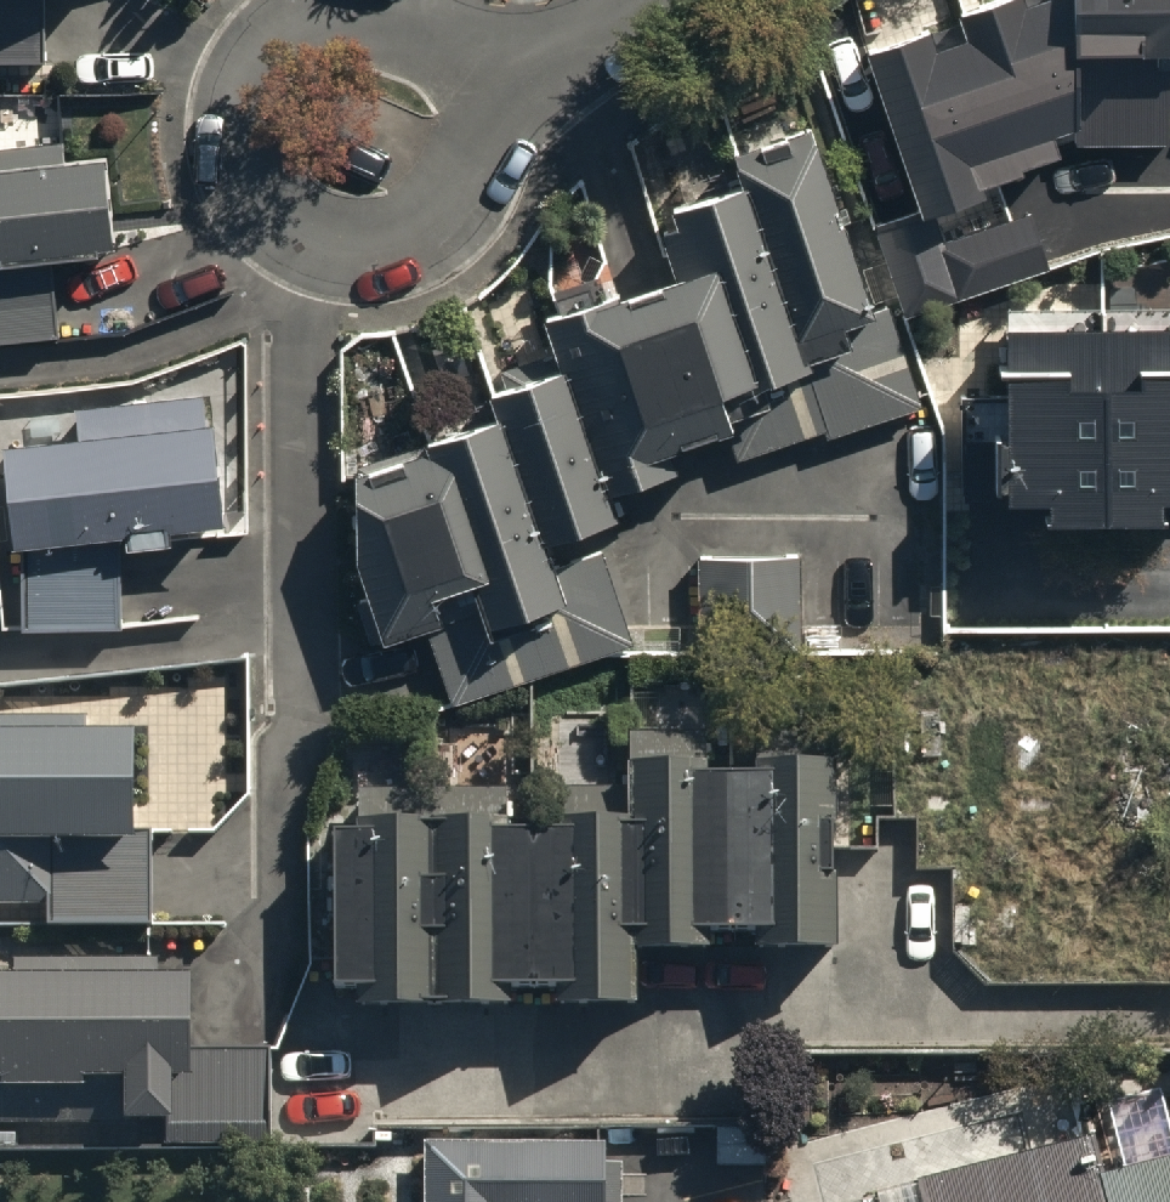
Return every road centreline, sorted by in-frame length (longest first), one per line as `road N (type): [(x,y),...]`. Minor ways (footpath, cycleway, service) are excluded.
road 1 (residential): [(568,49),(506,122),(465,190),(428,222),(365,244),(319,234),(275,210),(245,160),(249,95),(272,44),(328,17),(391,15),(461,44)]

